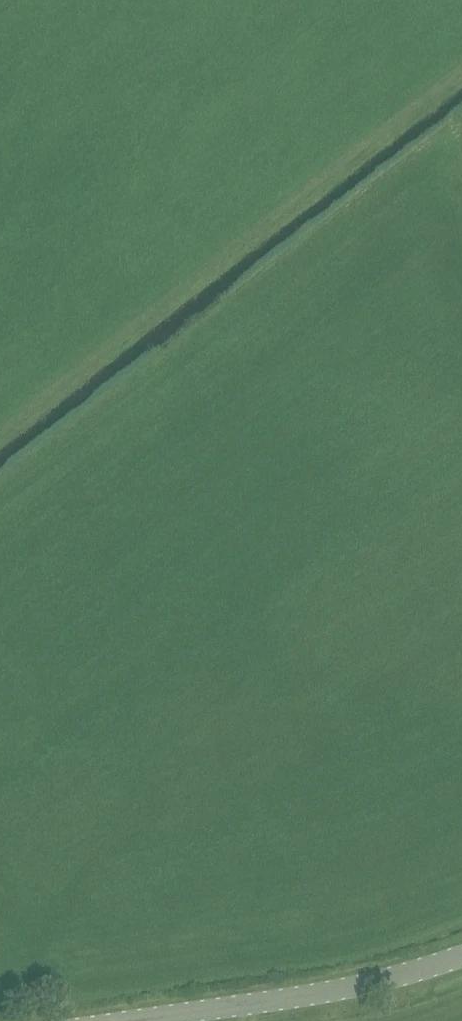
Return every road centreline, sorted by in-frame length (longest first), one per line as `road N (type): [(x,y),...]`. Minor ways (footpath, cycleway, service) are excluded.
road 1 (tertiary): [(461,956),(325,991),(125,1020)]

